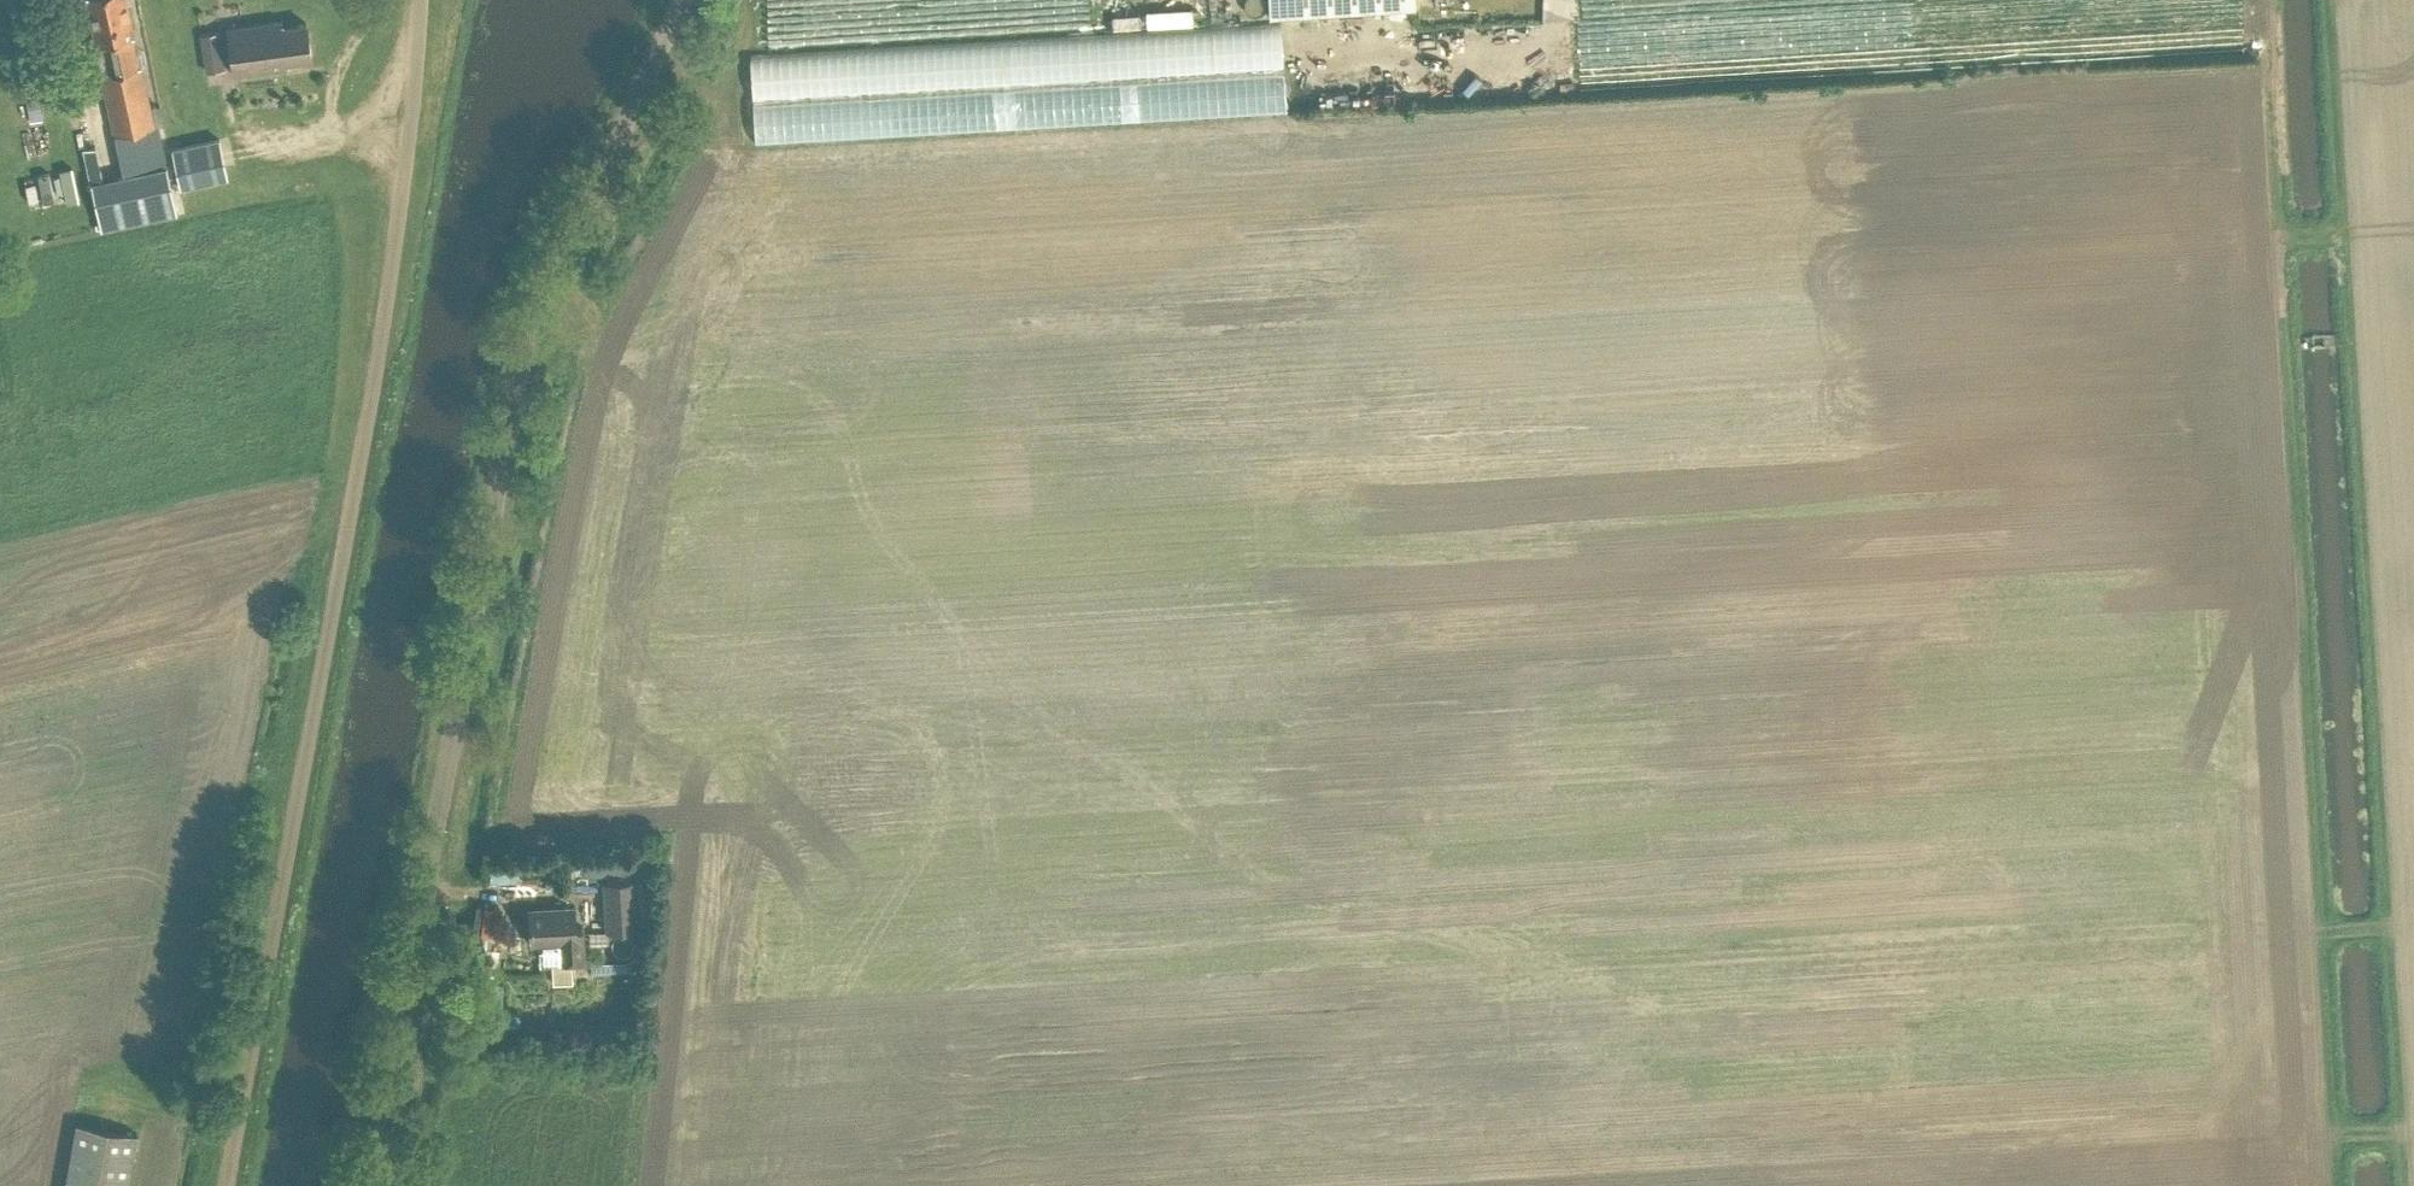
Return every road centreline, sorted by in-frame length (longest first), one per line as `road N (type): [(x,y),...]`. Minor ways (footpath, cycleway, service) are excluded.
road 1 (unclassified): [(372,1185),(519,371),(682,0)]
road 2 (unclassified): [(225,1185),(360,467),(420,0)]

